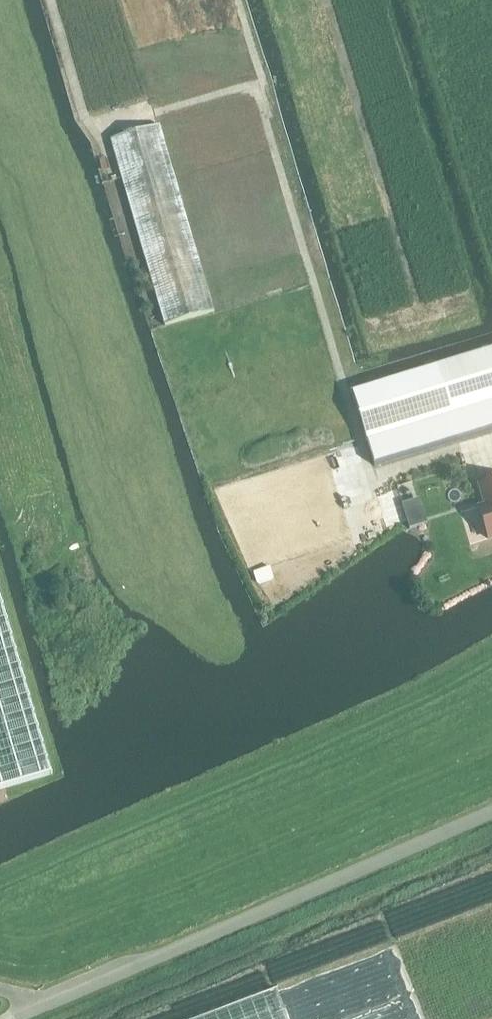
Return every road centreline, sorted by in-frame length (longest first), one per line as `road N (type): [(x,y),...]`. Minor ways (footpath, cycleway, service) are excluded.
road 1 (residential): [(19,1018),(491,808)]
road 2 (track): [(417,294),(323,0)]

